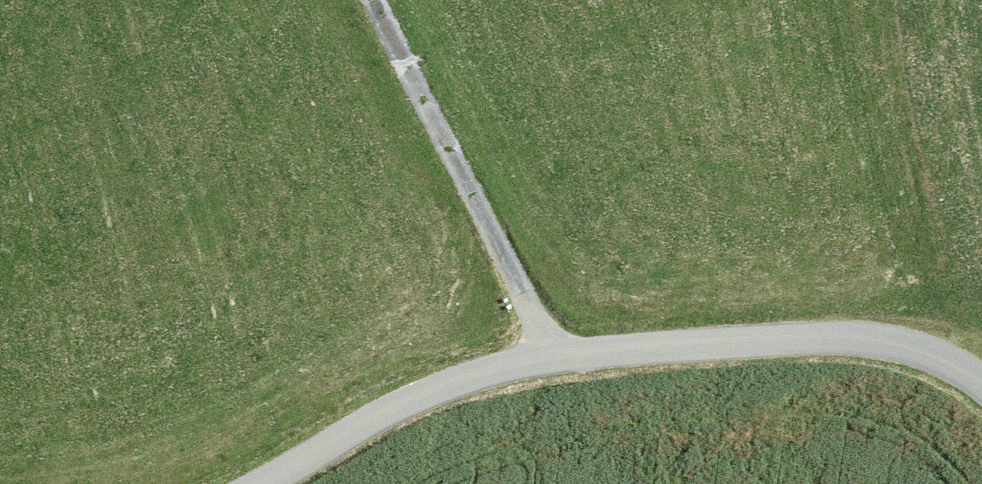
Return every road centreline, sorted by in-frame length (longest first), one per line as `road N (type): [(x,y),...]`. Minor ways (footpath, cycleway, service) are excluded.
road 1 (unclassified): [(562,352),(831,336),(932,353),(981,382)]
road 2 (residential): [(562,352),(384,0)]
road 3 (unclassified): [(257,483),(393,408),(562,352)]

